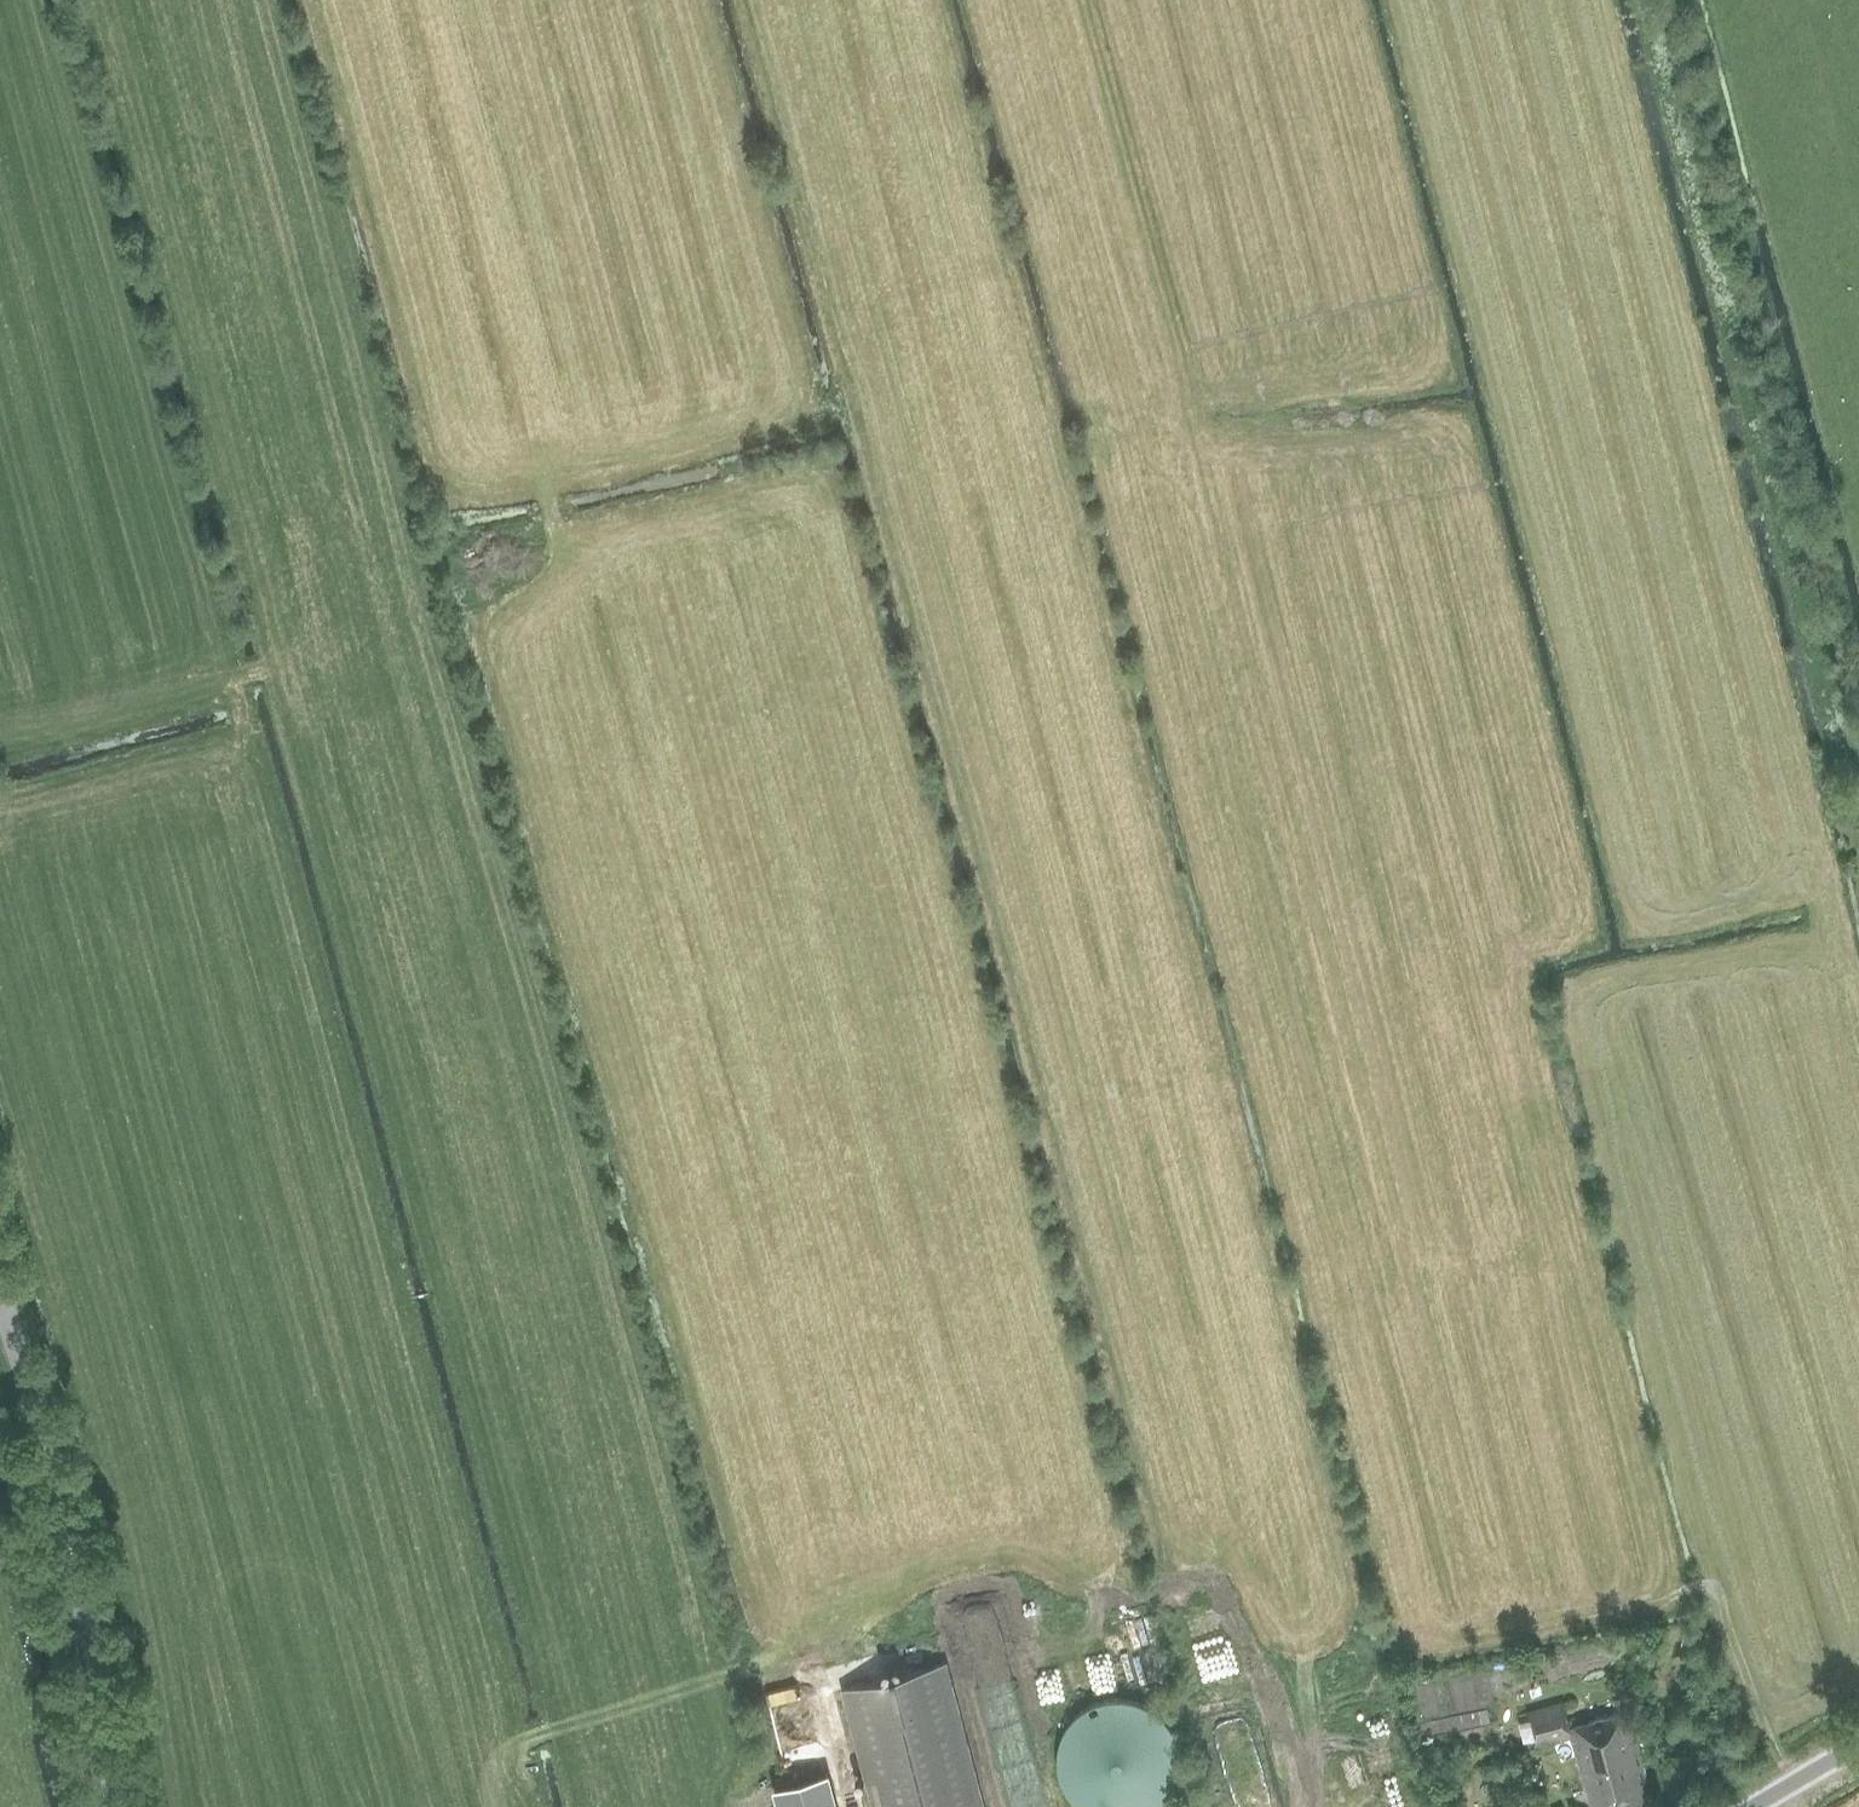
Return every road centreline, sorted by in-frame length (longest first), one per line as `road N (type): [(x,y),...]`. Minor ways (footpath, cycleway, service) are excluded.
road 1 (tertiary): [(117,1806),(84,1595),(0,1305)]

